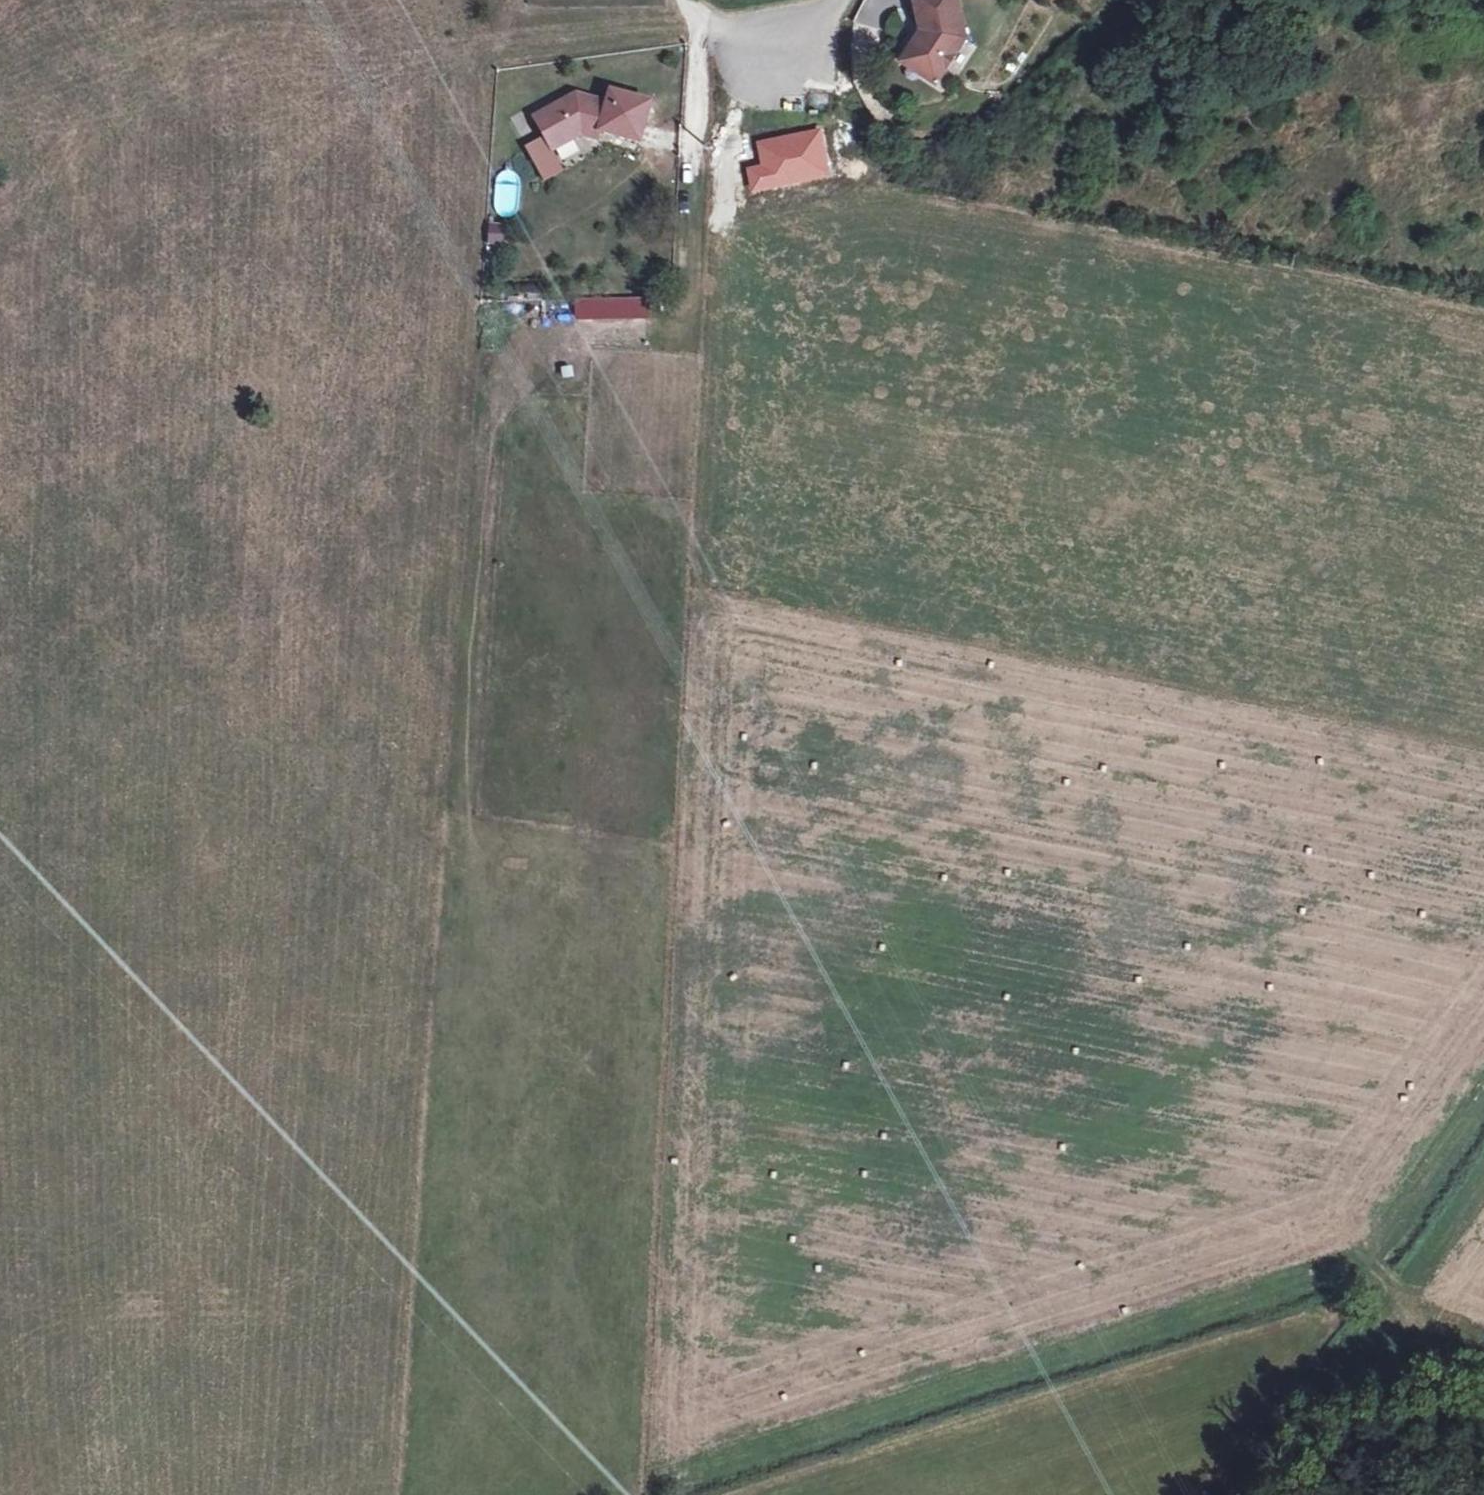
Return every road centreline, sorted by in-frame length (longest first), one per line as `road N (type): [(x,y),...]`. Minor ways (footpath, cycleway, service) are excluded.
road 1 (unclassified): [(1309,1494),(1411,1437),(1483,1420)]
road 2 (residential): [(839,0),(801,28),(717,36),(697,29),(683,0)]
road 3 (track): [(697,29),(689,211)]

